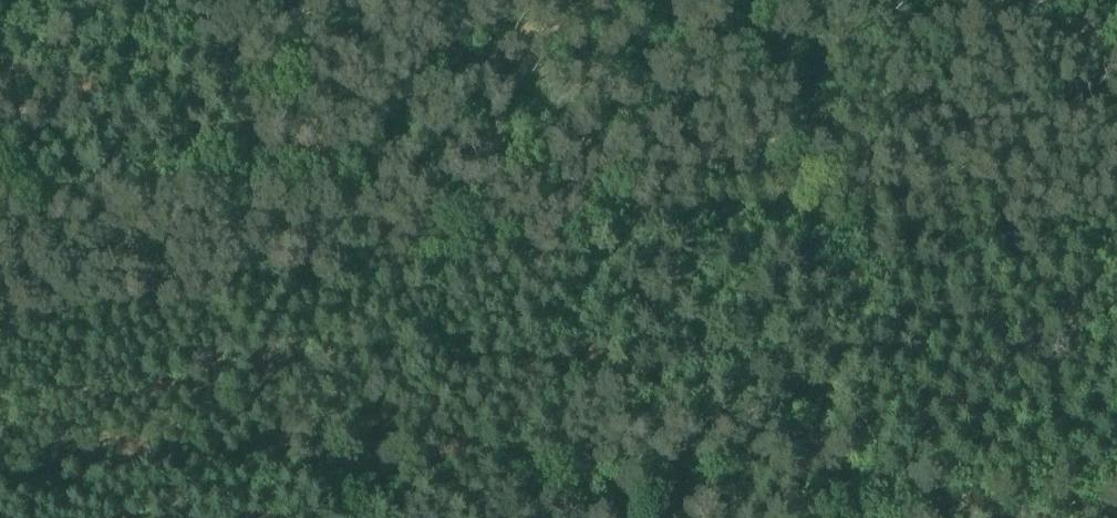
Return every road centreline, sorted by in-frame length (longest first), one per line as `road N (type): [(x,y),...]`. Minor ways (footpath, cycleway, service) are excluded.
road 1 (track): [(339,160),(628,132),(683,98),(762,0)]
road 2 (track): [(339,160),(0,219)]

